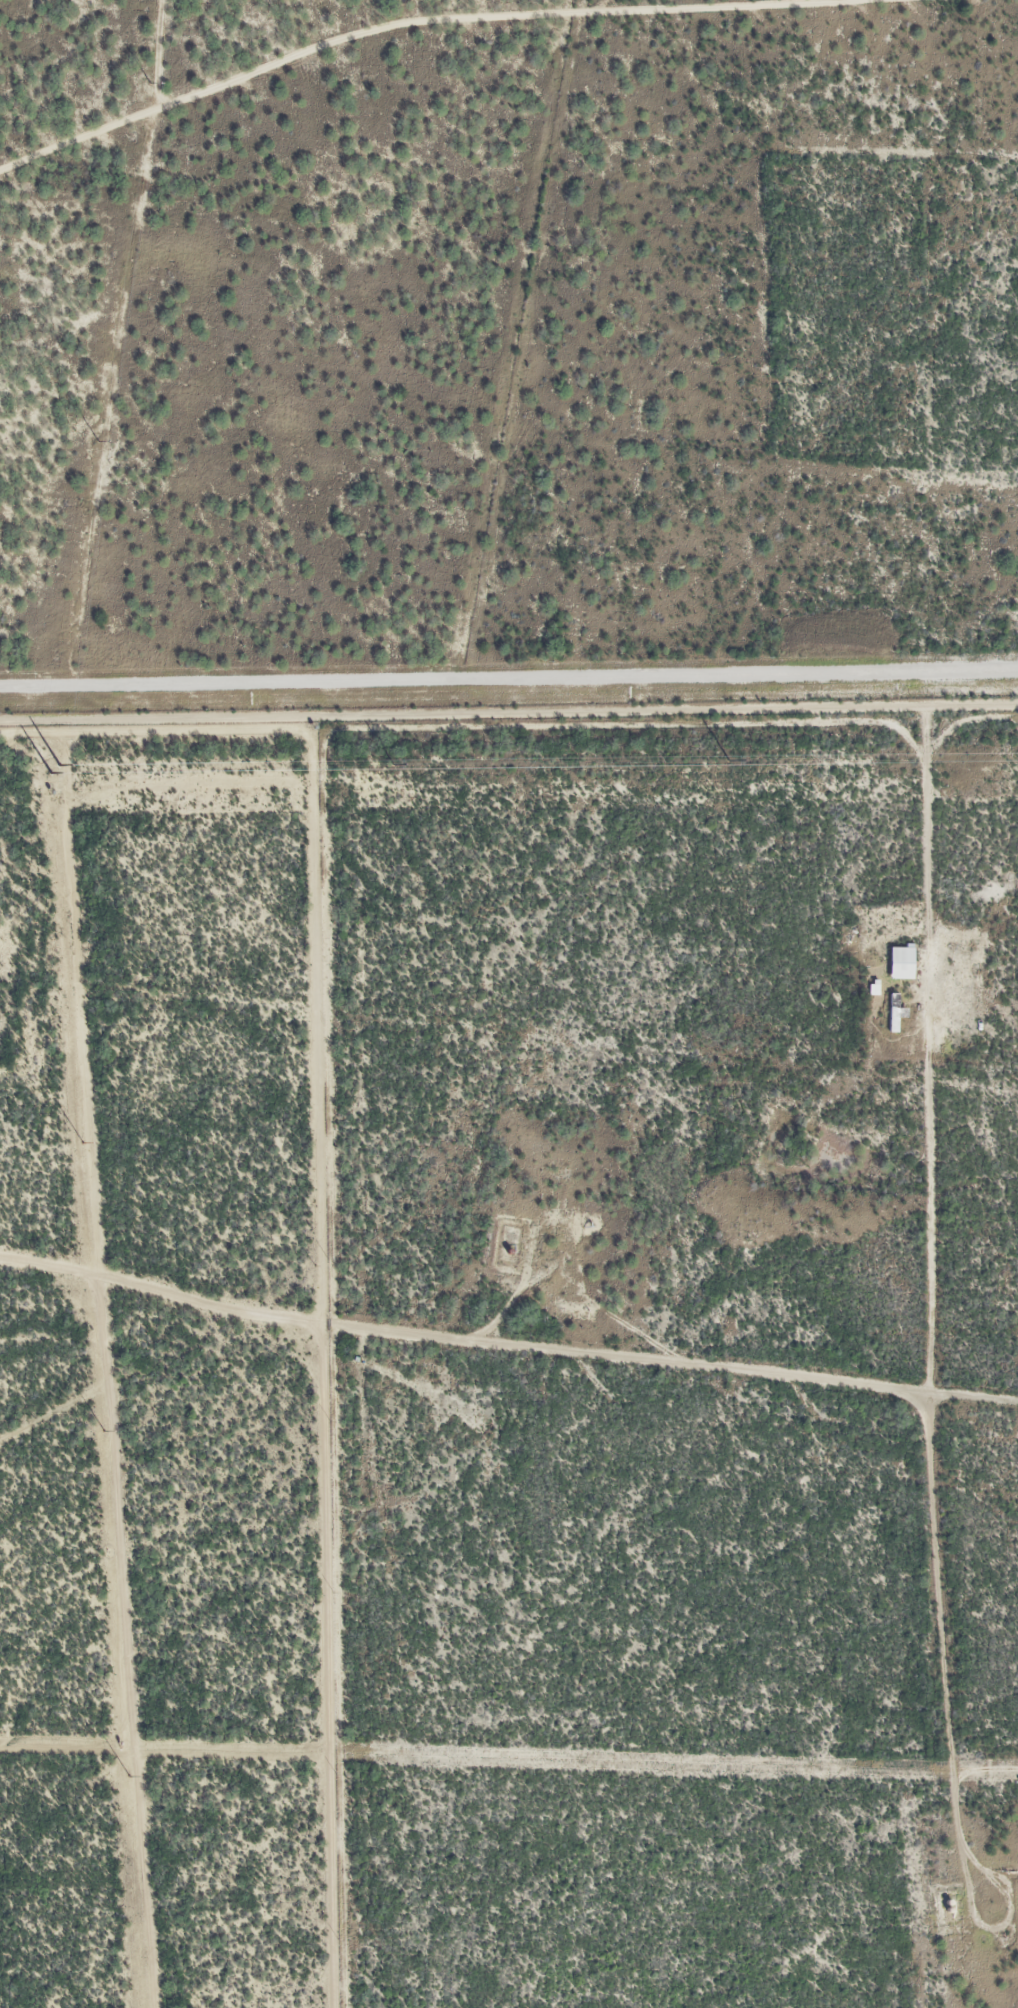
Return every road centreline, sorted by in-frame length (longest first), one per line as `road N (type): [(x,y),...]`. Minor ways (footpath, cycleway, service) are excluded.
road 1 (residential): [(1017,1415),(708,1382),(311,1358),(62,1286),(0,1276)]

